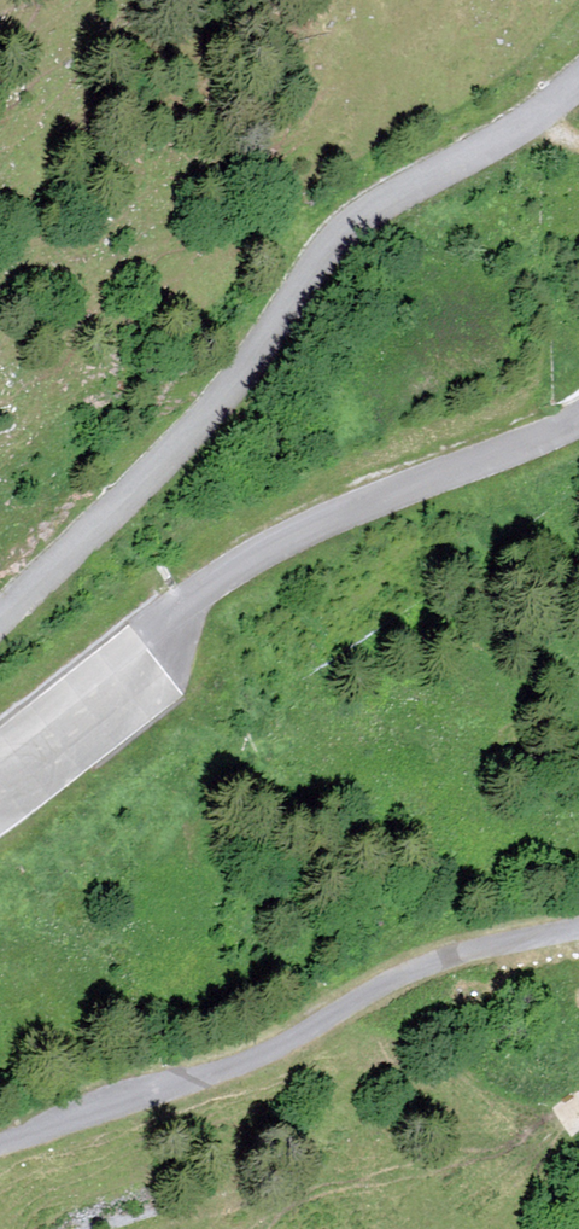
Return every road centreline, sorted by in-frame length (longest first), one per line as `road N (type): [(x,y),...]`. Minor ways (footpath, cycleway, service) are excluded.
road 1 (unclassified): [(578,82),(335,234),(236,379),(0,619)]
road 2 (unclassified): [(578,419),(253,556),(198,595),(56,739),(0,784)]
road 3 (unclassified): [(0,1147),(255,1057),(425,964),(578,928)]

